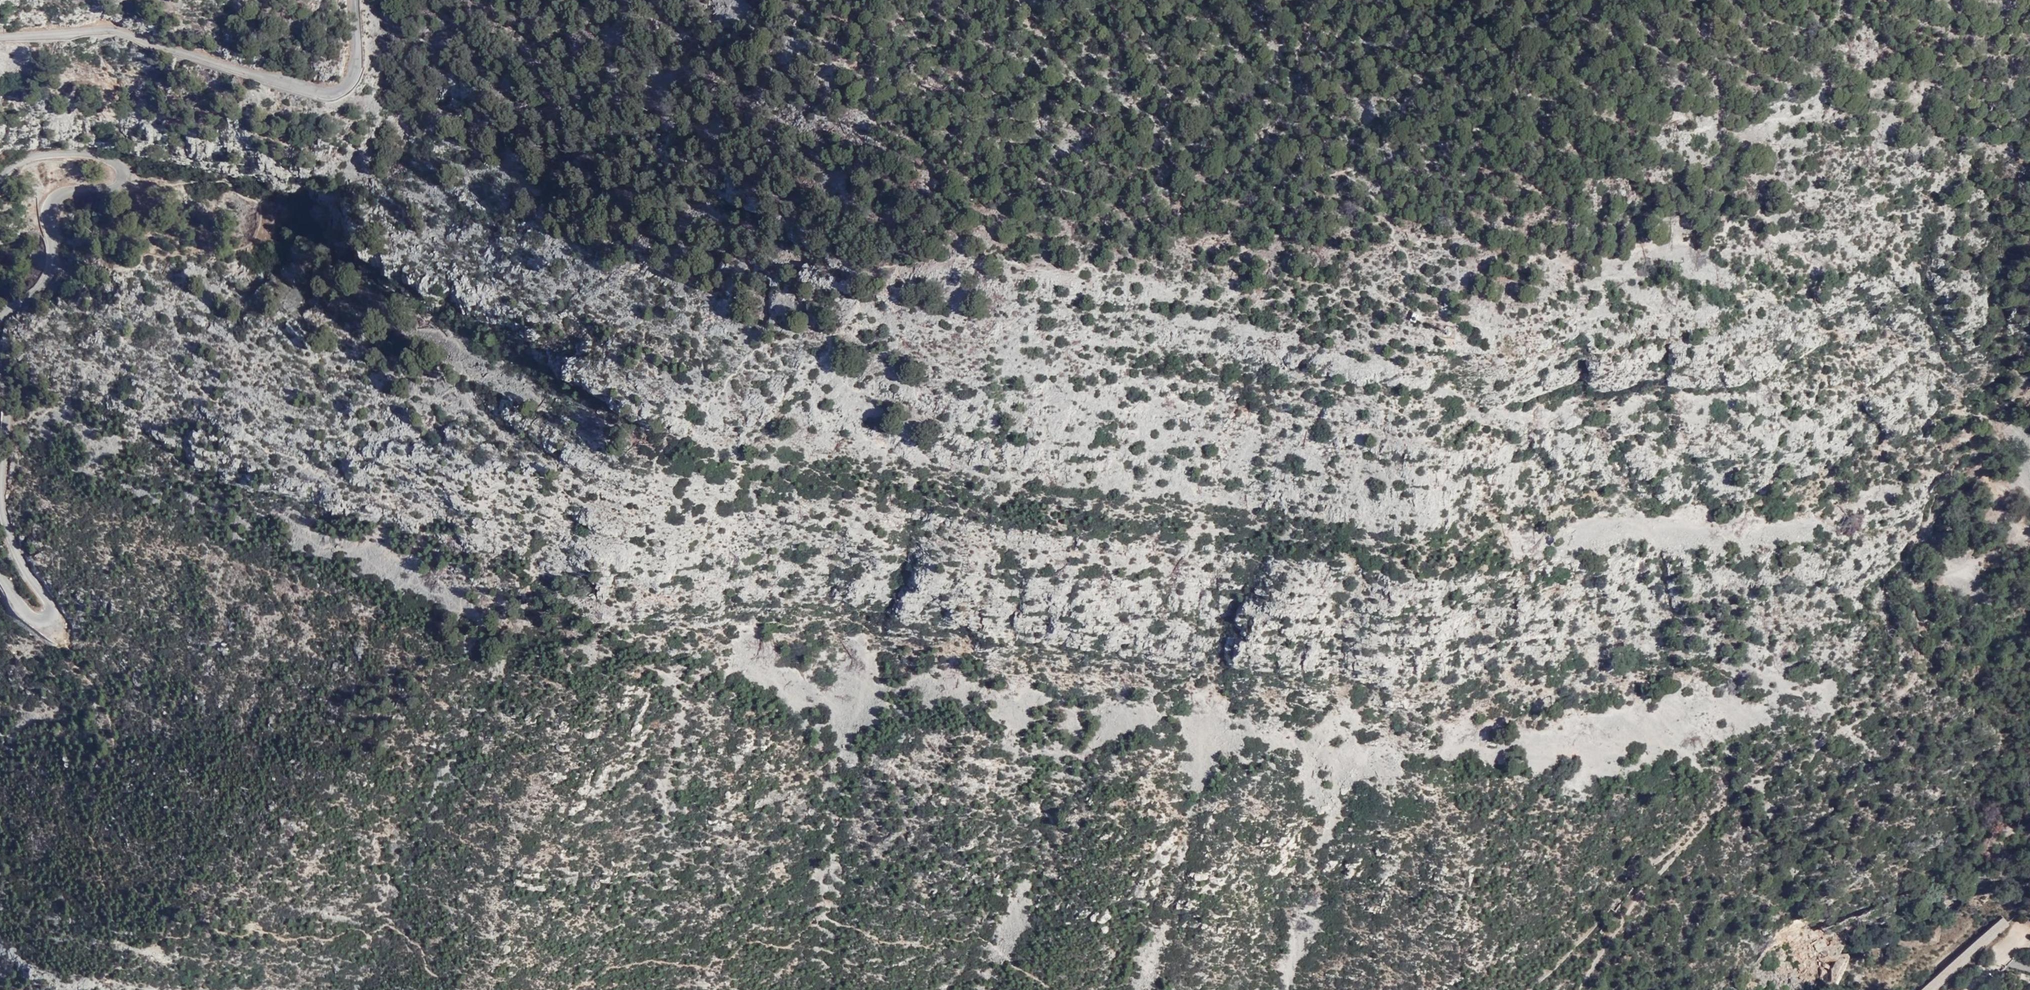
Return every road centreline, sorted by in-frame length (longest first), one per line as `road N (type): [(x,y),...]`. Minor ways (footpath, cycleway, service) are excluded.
road 1 (unclassified): [(357,0),(357,75),(348,89),(331,93),(128,33),(0,41)]
road 2 (unclassified): [(0,190),(52,155),(106,154),(130,180),(124,188),(56,197),(48,207),(49,276),(37,296),(0,323)]
road 3 (unclassified): [(0,359),(11,403),(3,513),(54,610),(53,627),(29,616),(0,578)]

